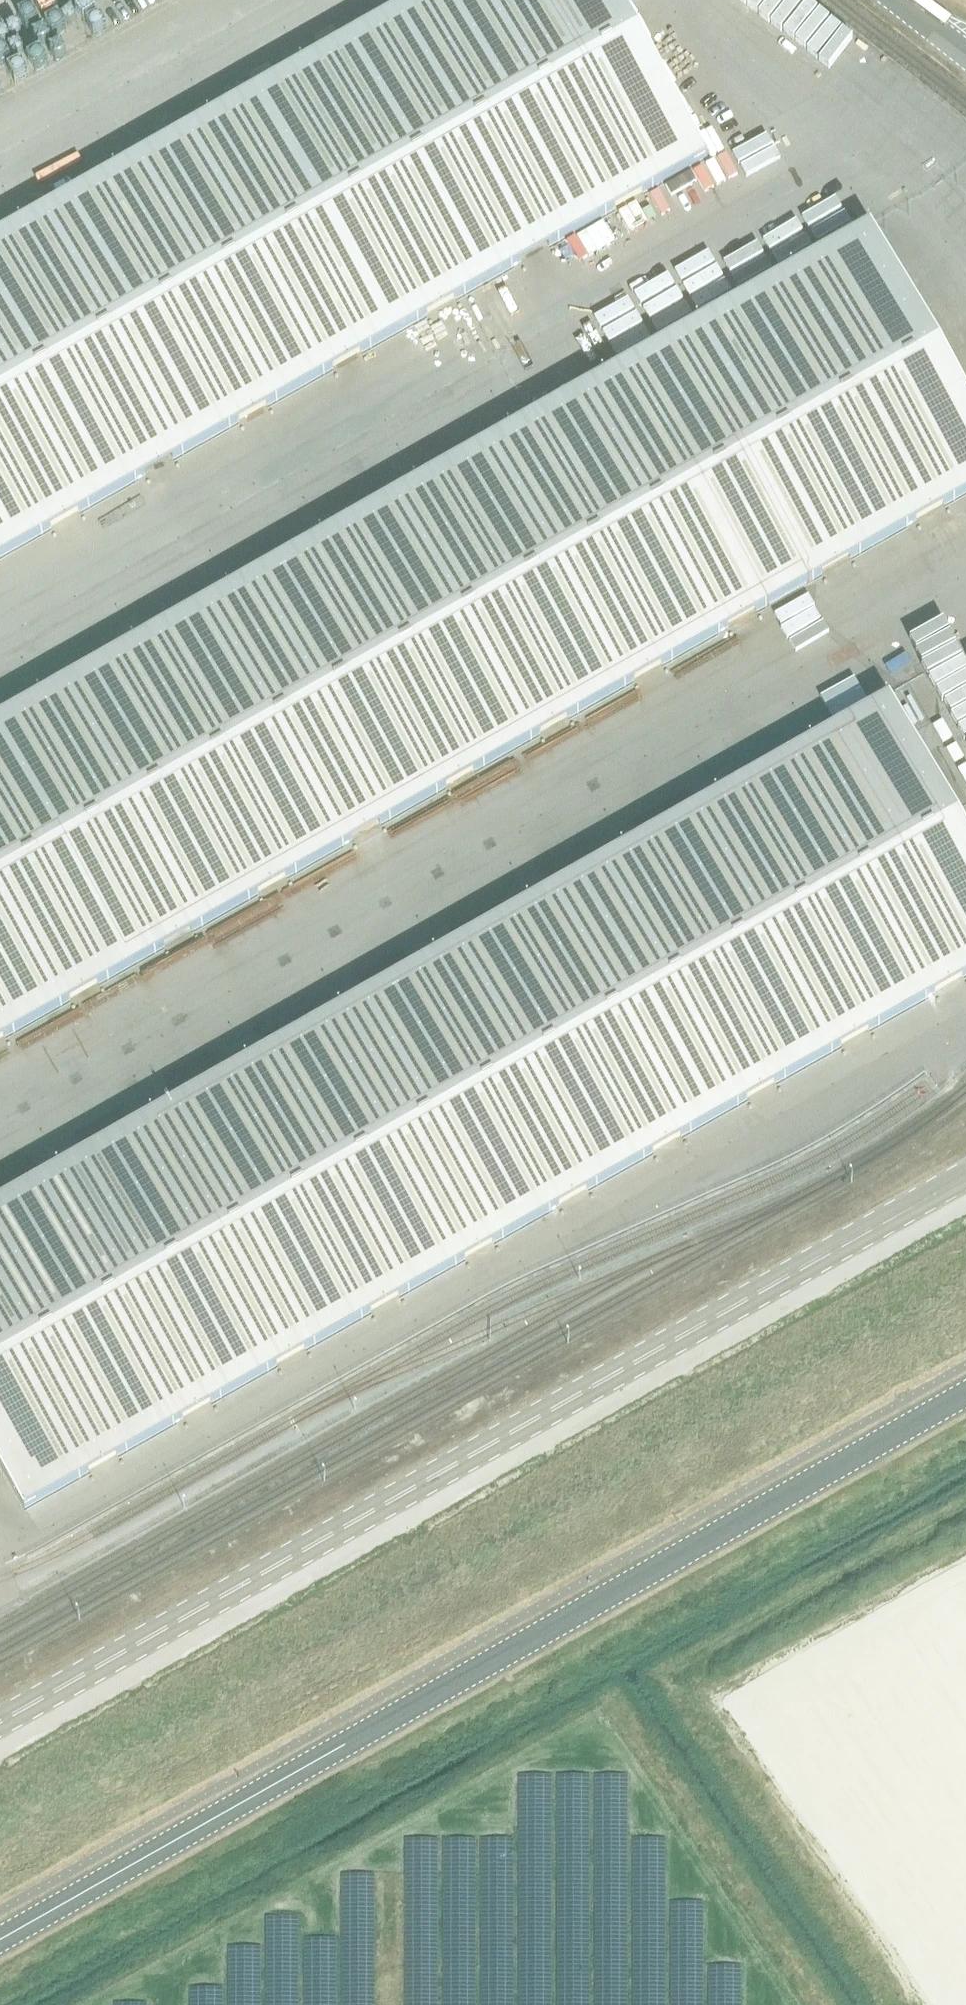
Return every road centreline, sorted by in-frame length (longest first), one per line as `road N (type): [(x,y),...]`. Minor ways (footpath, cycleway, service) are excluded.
road 1 (unclassified): [(0,1722),(965,1175)]
road 2 (unclassified): [(0,1939),(965,1395)]

